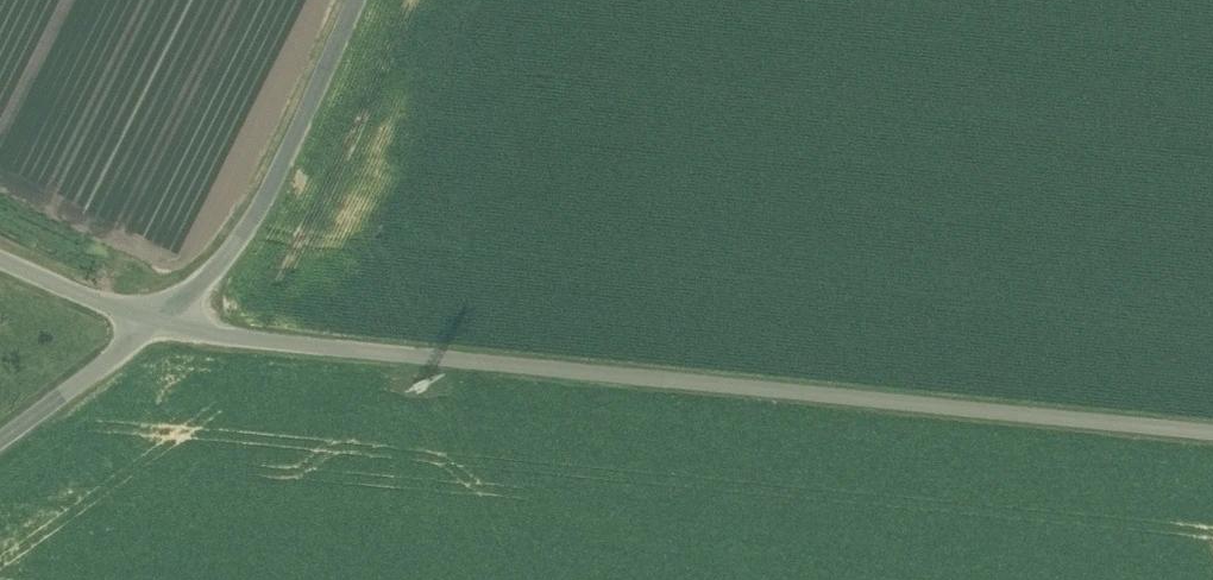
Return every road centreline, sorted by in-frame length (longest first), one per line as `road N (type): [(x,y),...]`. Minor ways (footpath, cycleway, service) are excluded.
road 1 (unclassified): [(1212,435),(245,342),(160,326)]
road 2 (unclassified): [(355,0),(239,240),(160,326)]
road 3 (unclassified): [(160,326),(0,440)]
road 4 (unclassified): [(160,326),(0,259)]

